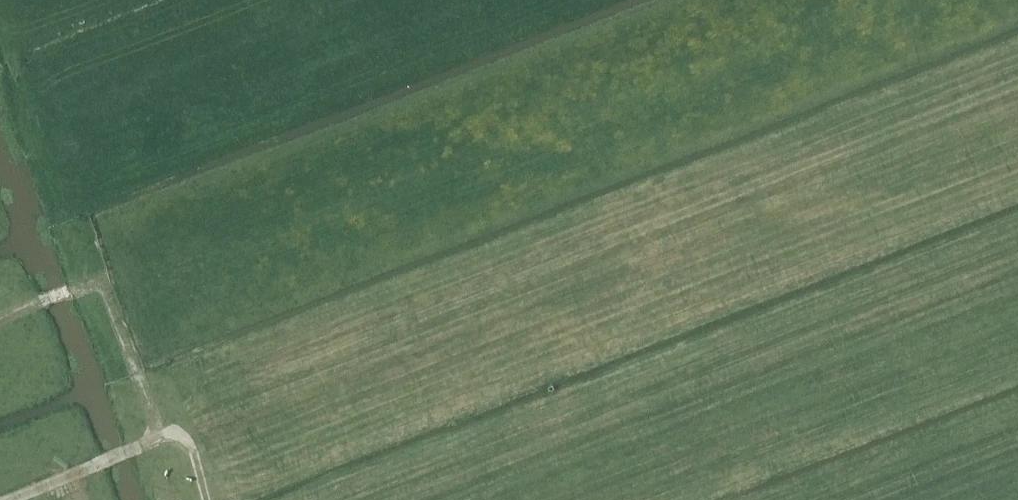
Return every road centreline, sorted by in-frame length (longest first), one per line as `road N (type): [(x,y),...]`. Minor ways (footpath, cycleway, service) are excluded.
road 1 (track): [(7,499),(169,432),(198,445),(215,499)]

